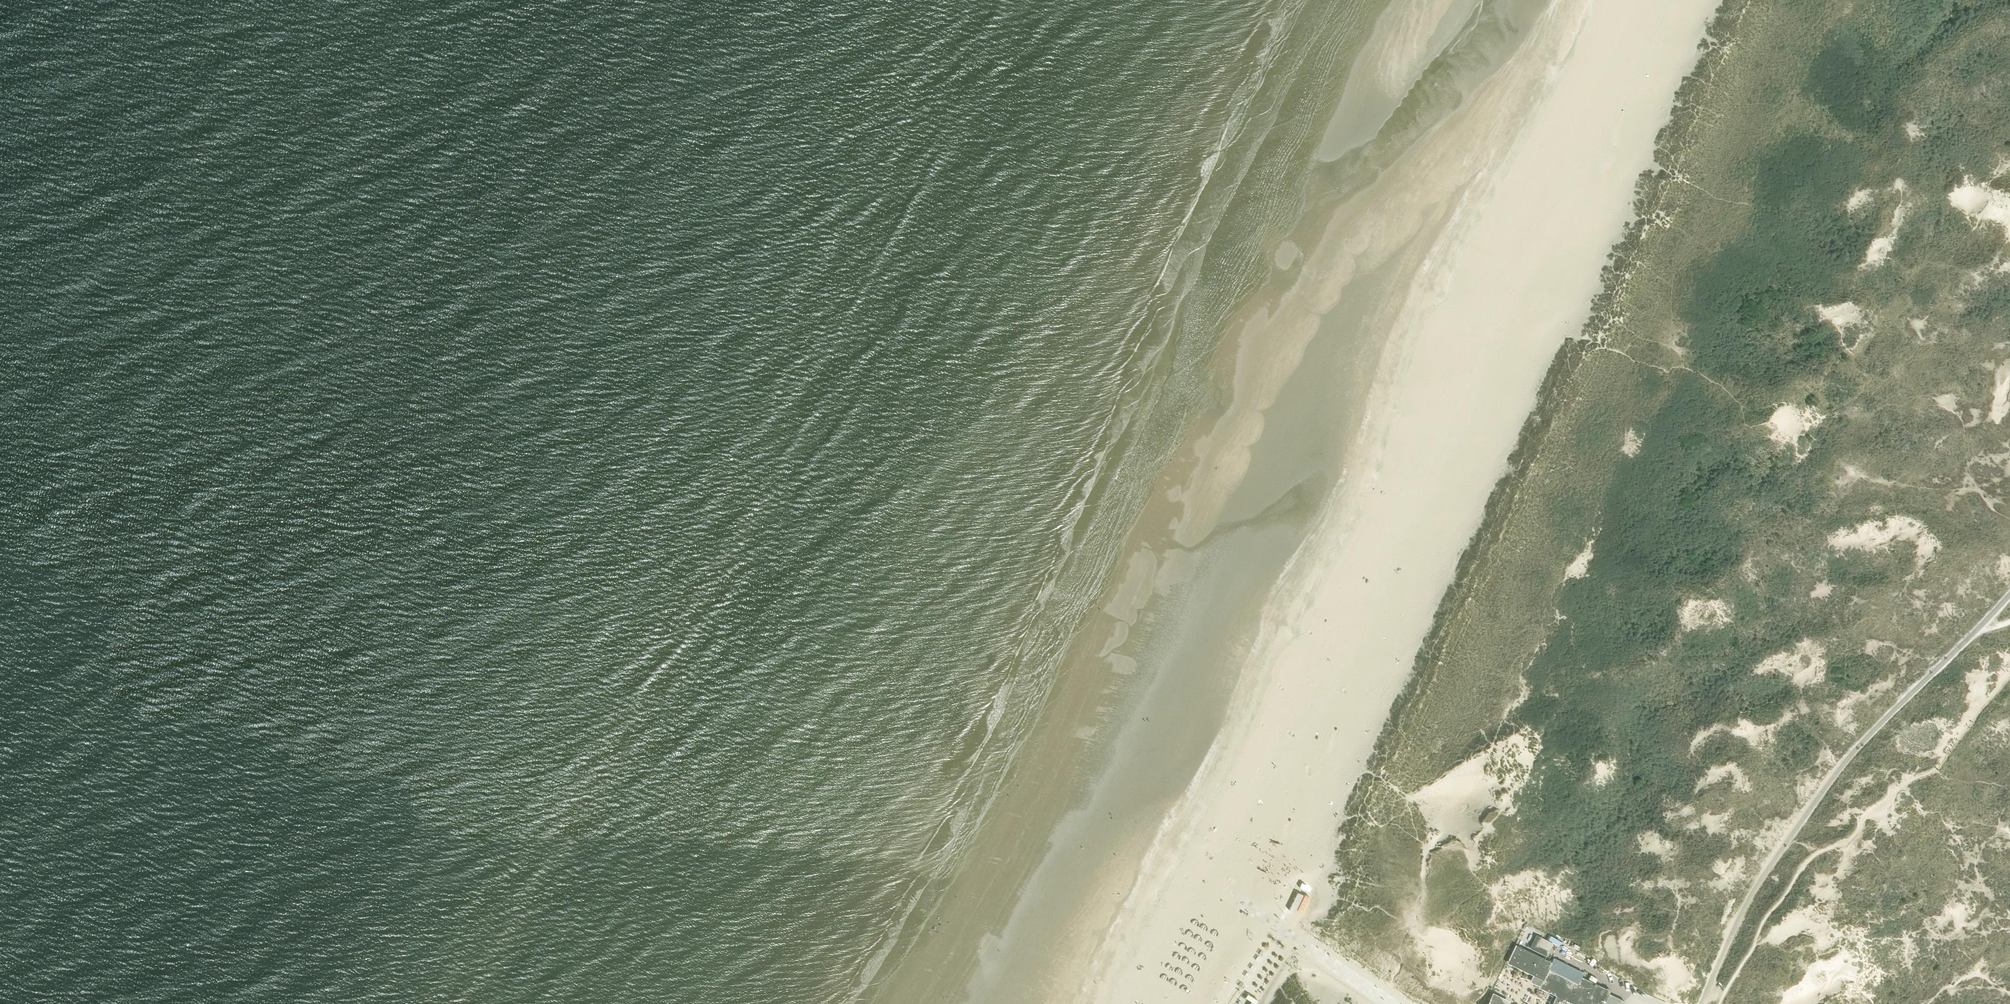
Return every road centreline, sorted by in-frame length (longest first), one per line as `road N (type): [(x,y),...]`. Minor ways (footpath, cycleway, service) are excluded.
road 1 (unclassified): [(1393,1003),(1282,927)]

